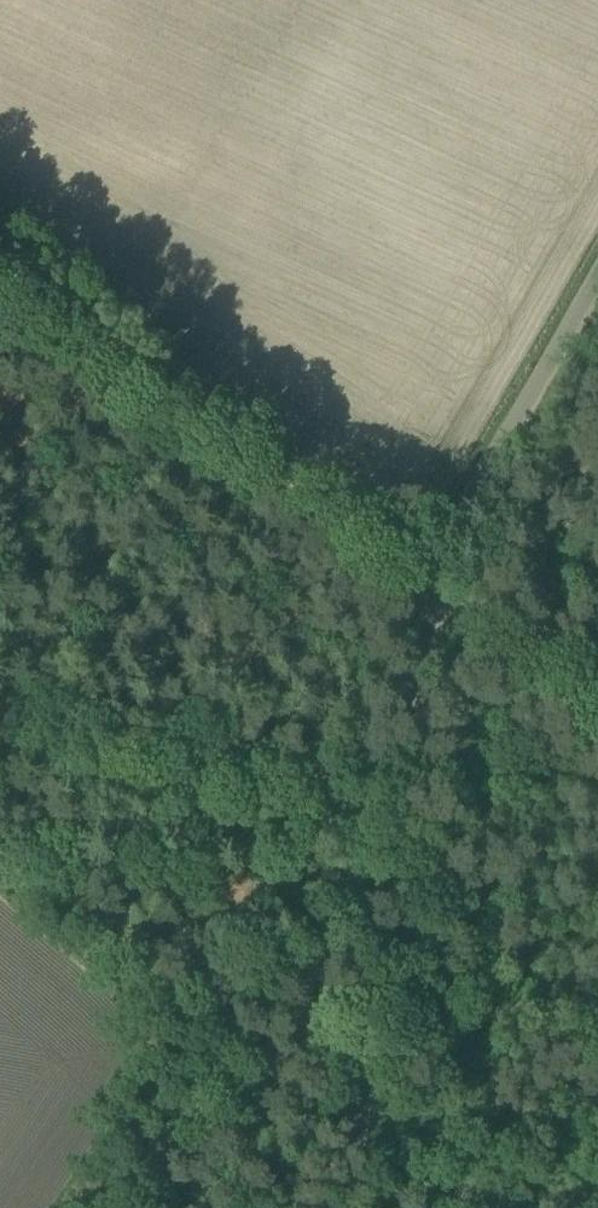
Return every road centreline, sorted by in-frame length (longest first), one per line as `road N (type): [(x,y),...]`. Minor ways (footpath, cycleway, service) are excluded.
road 1 (unclassified): [(348,1207),(416,697),(442,600)]
road 2 (track): [(0,293),(442,600)]
road 3 (unclassified): [(442,600),(597,311)]
road 4 (unclassified): [(597,710),(442,600)]

